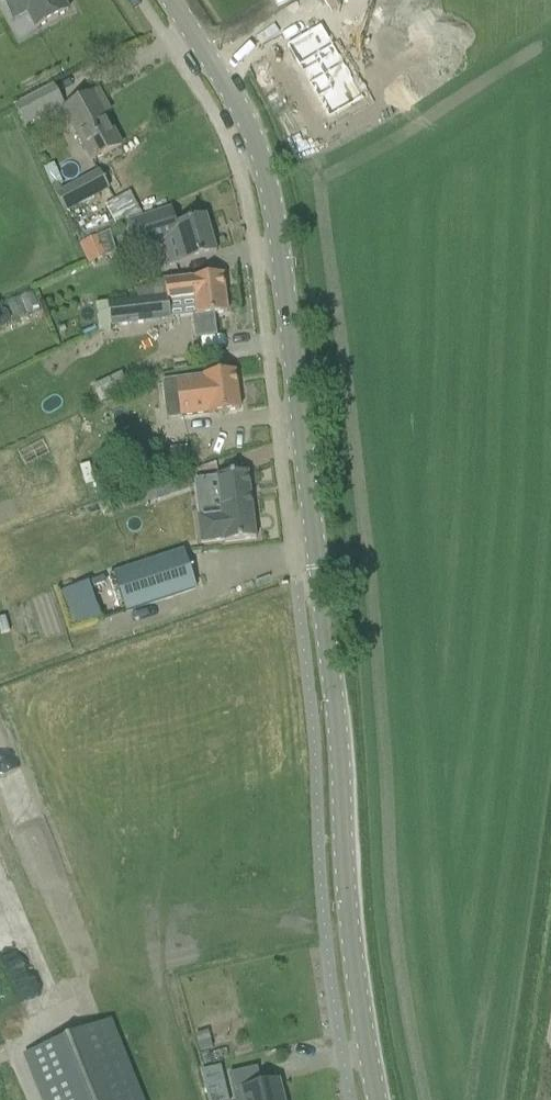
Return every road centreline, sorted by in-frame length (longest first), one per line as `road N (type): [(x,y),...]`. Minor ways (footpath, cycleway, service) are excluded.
road 1 (tertiary): [(375,1099),(349,933),(335,725),(274,218),(254,141),(168,0)]

